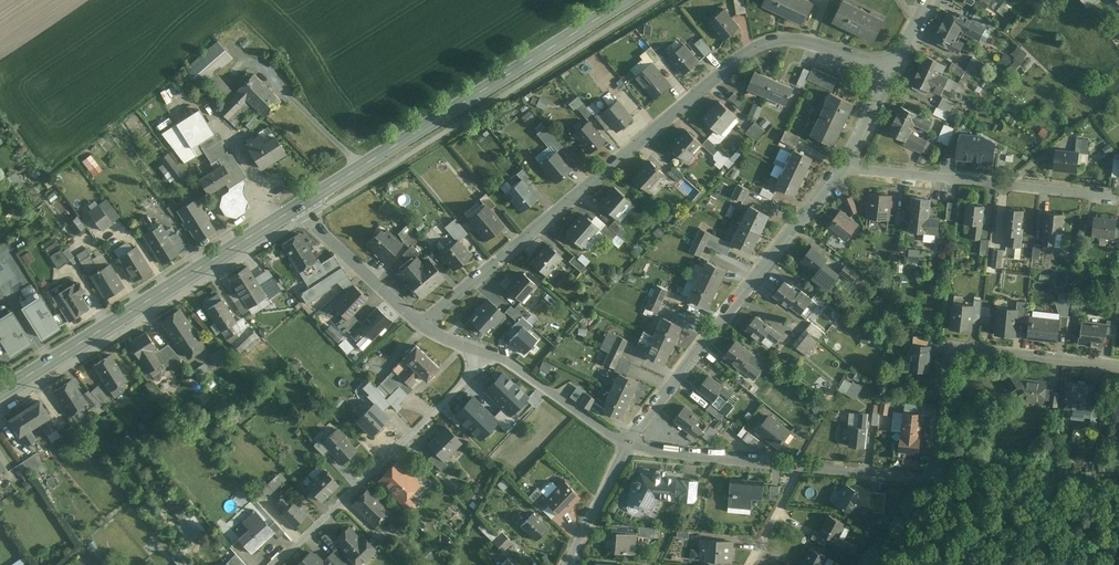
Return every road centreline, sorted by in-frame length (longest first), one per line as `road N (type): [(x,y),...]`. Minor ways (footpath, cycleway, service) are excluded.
road 1 (residential): [(627,443),(937,476),(952,346),(1118,364)]
road 2 (residential): [(426,321),(660,119),(765,40),(798,38),(899,70)]
road 3 (primary): [(629,0),(302,204)]
road 4 (primary): [(302,204),(0,393)]
road 5 (residential): [(848,165),(627,443)]
road 6 (residential): [(478,354),(460,386),(276,564)]
road 7 (residential): [(1118,197),(848,165)]
road 8 (unclassified): [(478,354),(506,362),(627,443)]
road 9 (track): [(946,483),(1118,505)]
road 10 (unclassified): [(302,204),(426,321)]
road 11 (residential): [(627,443),(562,564)]

